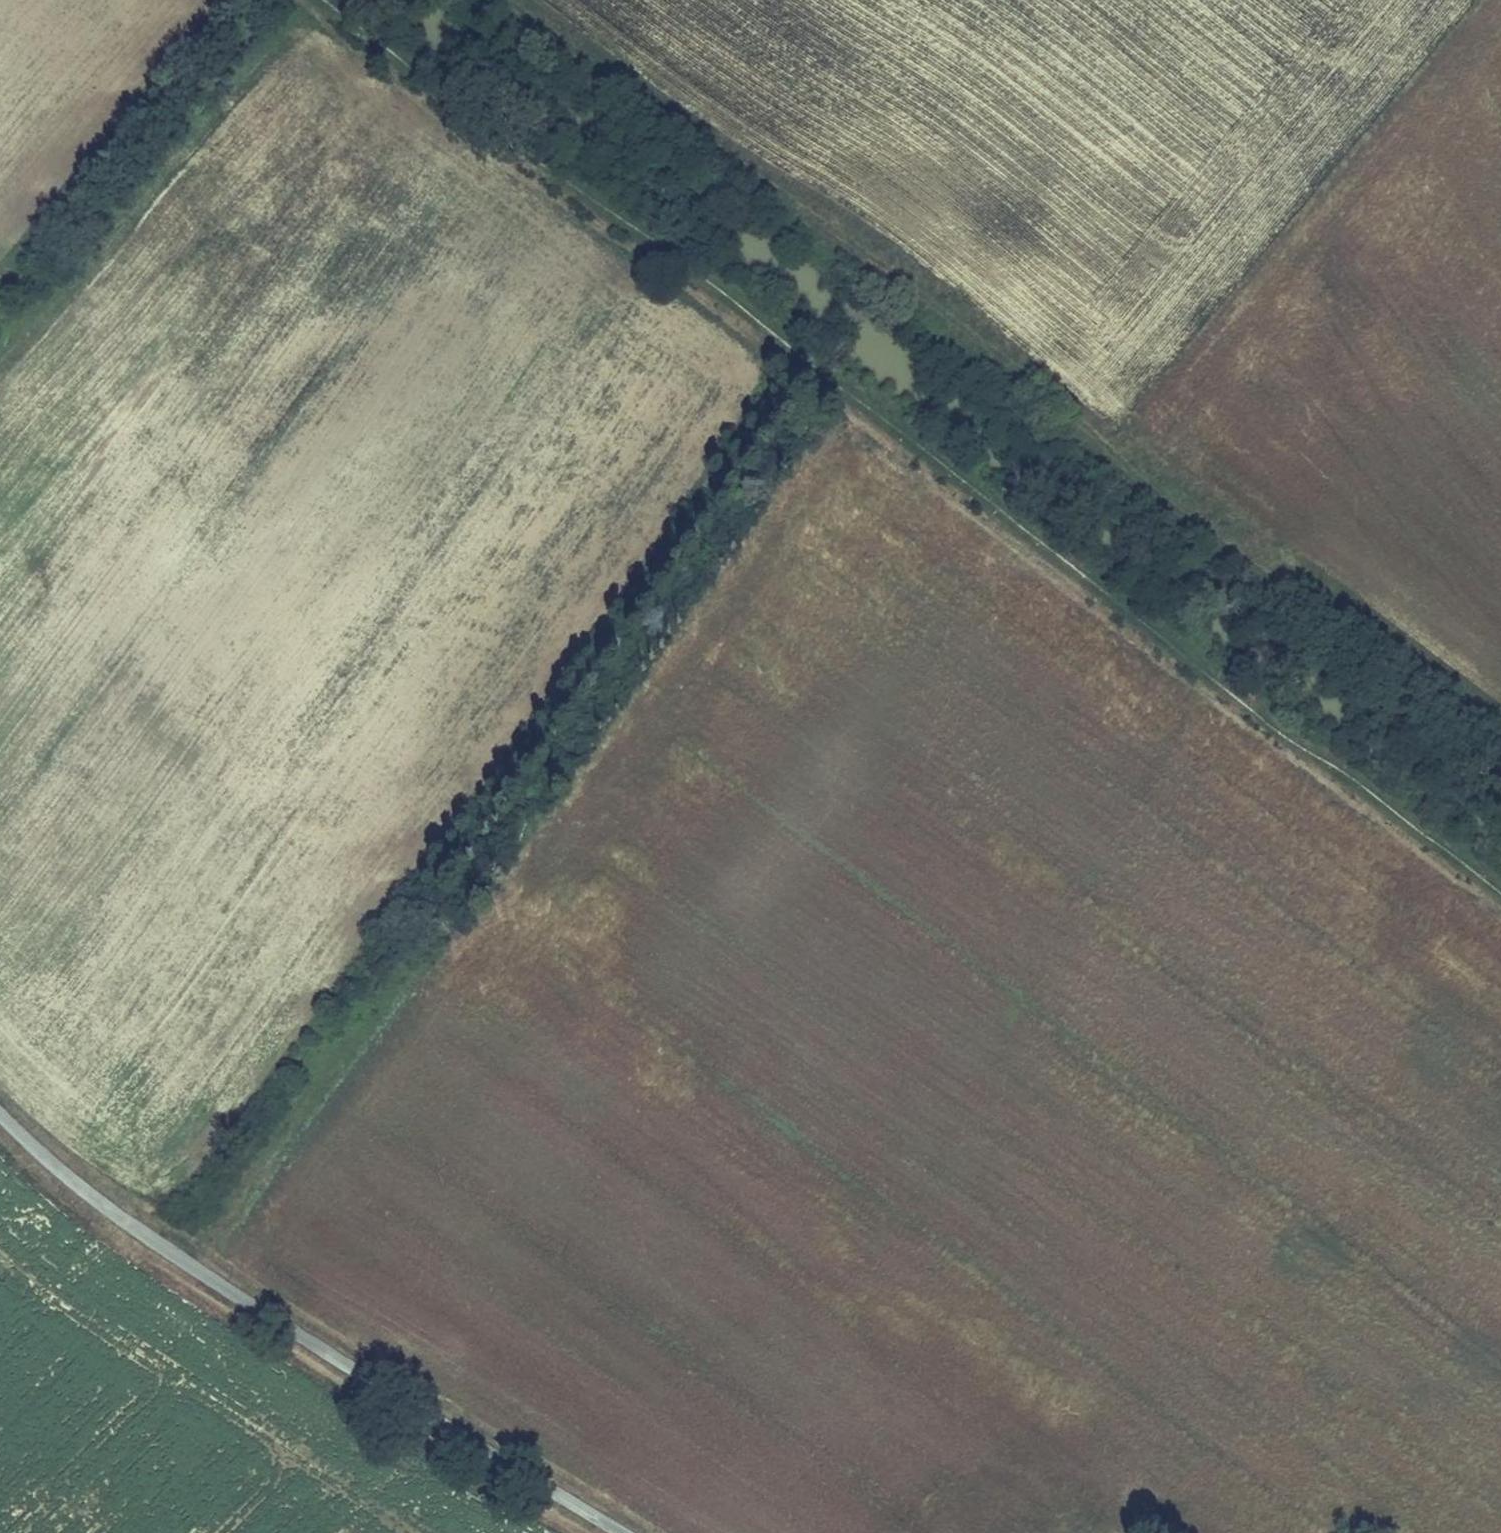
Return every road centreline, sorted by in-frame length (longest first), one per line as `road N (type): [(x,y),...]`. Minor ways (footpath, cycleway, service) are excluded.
road 1 (track): [(1500,896),(299,0)]
road 2 (unclassified): [(0,1110),(172,1251),(626,1532)]

